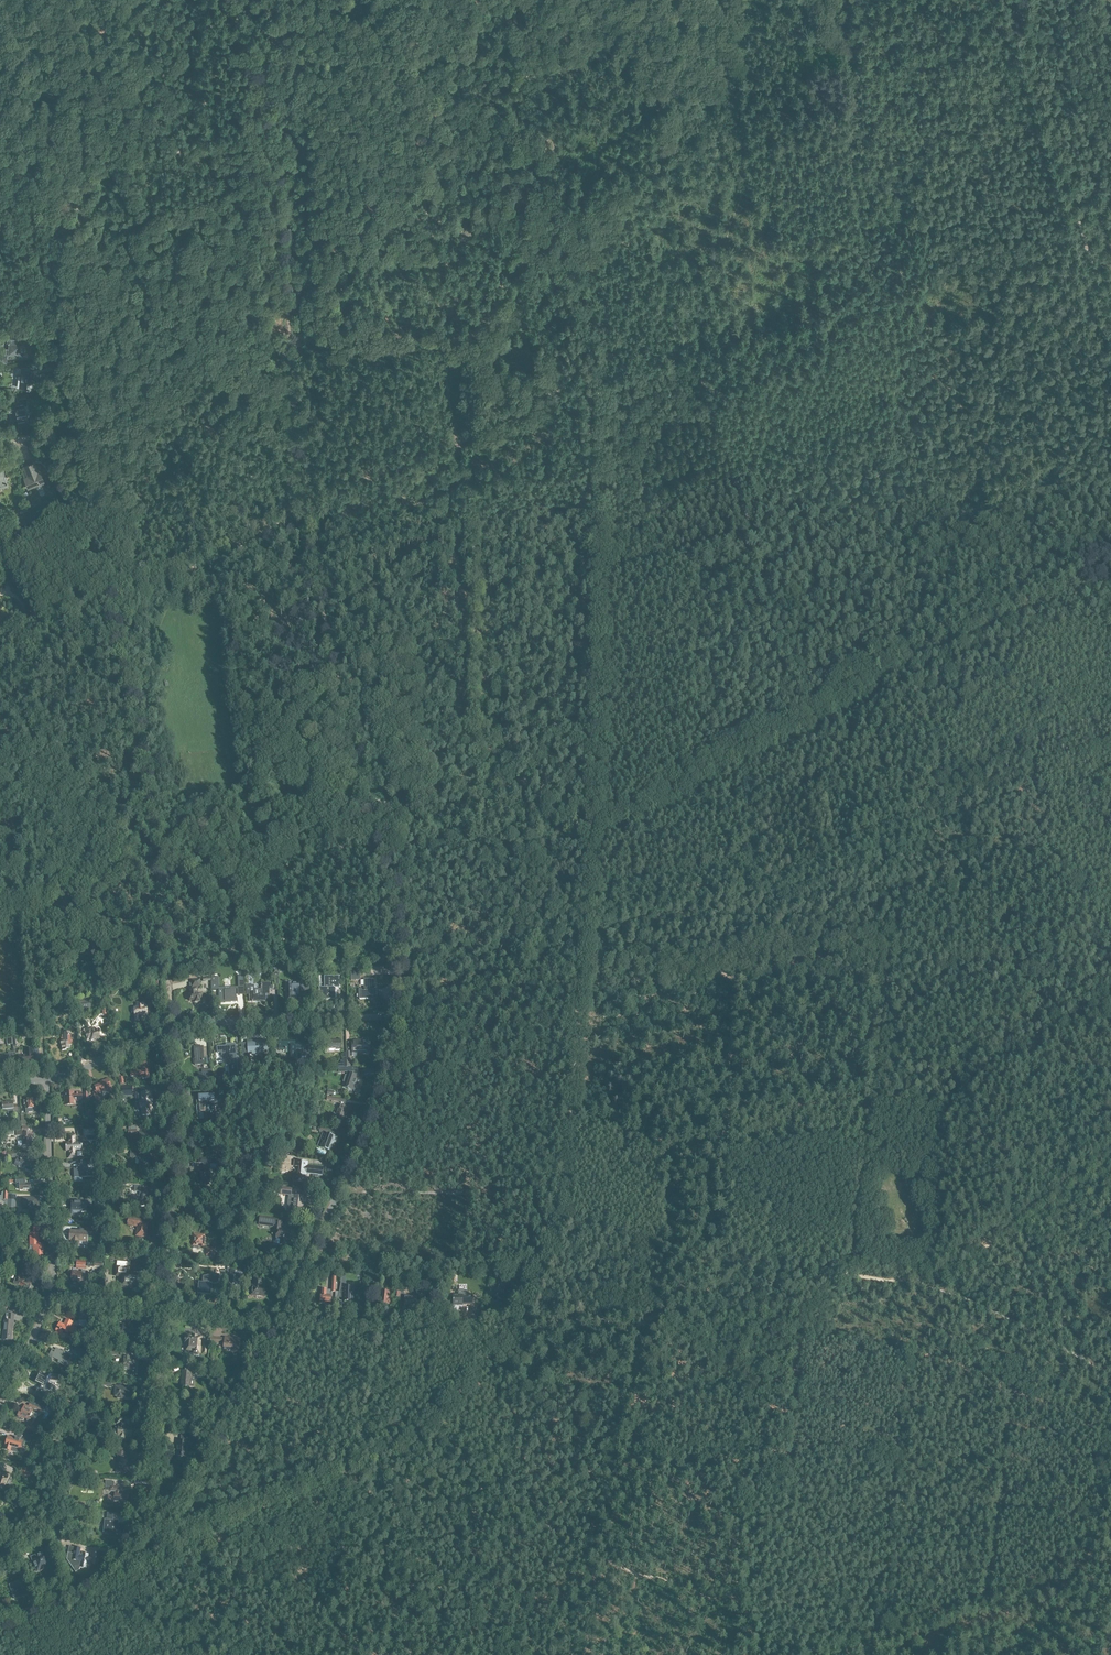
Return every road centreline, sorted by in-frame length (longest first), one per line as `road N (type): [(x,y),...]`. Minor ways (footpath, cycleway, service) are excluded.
road 1 (track): [(173,1031),(137,720),(95,551),(53,431),(86,87),(74,0)]
road 2 (track): [(872,305),(547,393),(513,411),(492,442),(459,440),(328,492),(224,556),(96,603)]
road 3 (track): [(482,808),(486,740),(473,716),(472,491),(436,327),(433,214),(372,0)]
road 4 (track): [(371,802),(304,504),(272,120),(232,0)]
road 5 (track): [(592,826),(564,1203),(517,1326),(428,1424),(379,1445)]
road 6 (track): [(563,214),(599,380),(592,826)]
road 7 (track): [(0,231),(77,192),(369,90),(427,84),(486,91),(530,80)]
road 8 (unclassified): [(0,1626),(146,1556),(164,1310)]
road 9 (track): [(397,1016),(580,984),(772,969)]
road 10 (track): [(413,1654),(336,1602),(381,1328)]
road 11 (track): [(736,972),(714,1311)]
road 12 (track): [(748,1593),(749,1494),(788,1492),(802,1299)]
road 13 (unclassified): [(280,1319),(384,1075),(397,1016)]
road 14 (track): [(1025,0),(1022,29),(1110,304)]
road 15 (track): [(0,912),(274,804)]
road 16 (track): [(638,1574),(509,1517),(379,1445)]
road 17 (track): [(517,1326),(778,1308),(802,1299)]
road 18 (track): [(1110,1066),(971,1052),(969,1100),(870,1099)]
road 19 (track): [(638,1574),(619,1621),(595,1626),(462,1556),(460,1533),(476,1500)]
road 20 (track): [(749,1494),(704,1488),(613,1453),(650,1316)]
road 21 (unclassified): [(164,1310),(173,1031)]
road 22 (track): [(280,1319),(156,1547)]
road 23 (track): [(379,1445),(156,1547)]
road 24 (track): [(327,1654),(336,1602),(151,1554)]
road 25 (unclassified): [(517,1326),(444,1332),(280,1319)]
road 26 (track): [(656,124),(633,37),(663,166),(664,158)]
road 27 (unclassified): [(173,1031),(397,1016)]
road 28 (track): [(371,802),(429,810),(517,806),(592,826)]
road 29 (track): [(341,1185),(565,1185)]
road 30 (track): [(540,901),(759,864)]
road 31 (track): [(860,1174),(894,955)]
road 32 (track): [(926,1277),(956,1268),(1110,1157)]
road 33 (track): [(894,955),(1082,984),(1110,978)]
road 34 (track): [(397,1016),(395,897),(371,802)]
road 35 (track): [(931,808),(992,778),(1039,729),(1110,717)]
road 36 (track): [(926,1277),(1110,1371)]
road 37 (track): [(801,728),(910,657),(979,639)]
road 38 (track): [(530,80),(706,0)]
road 39 (residential): [(52,1272),(47,1080)]
road 40 (track): [(763,891),(931,808)]
road 41 (track): [(29,901),(45,1081)]
road 42 (track): [(538,990),(544,814)]
road 43 (track): [(1081,225),(925,285)]
road 44 (track): [(225,1654),(71,1596)]
road 45 (track): [(793,1407),(631,1389)]
road 46 (track): [(592,826),(649,813),(738,763)]
road 47 (track): [(570,1121),(726,1145)]
road 48 (track): [(463,1643),(344,1554)]
road 49 (track): [(204,146),(196,89),(202,0)]
road 50 (track): [(1110,583),(979,639)]
road 51 (track): [(563,214),(530,80)]
road 52 (residential): [(47,1080),(173,1031)]
road 53 (track): [(772,969),(894,955)]

